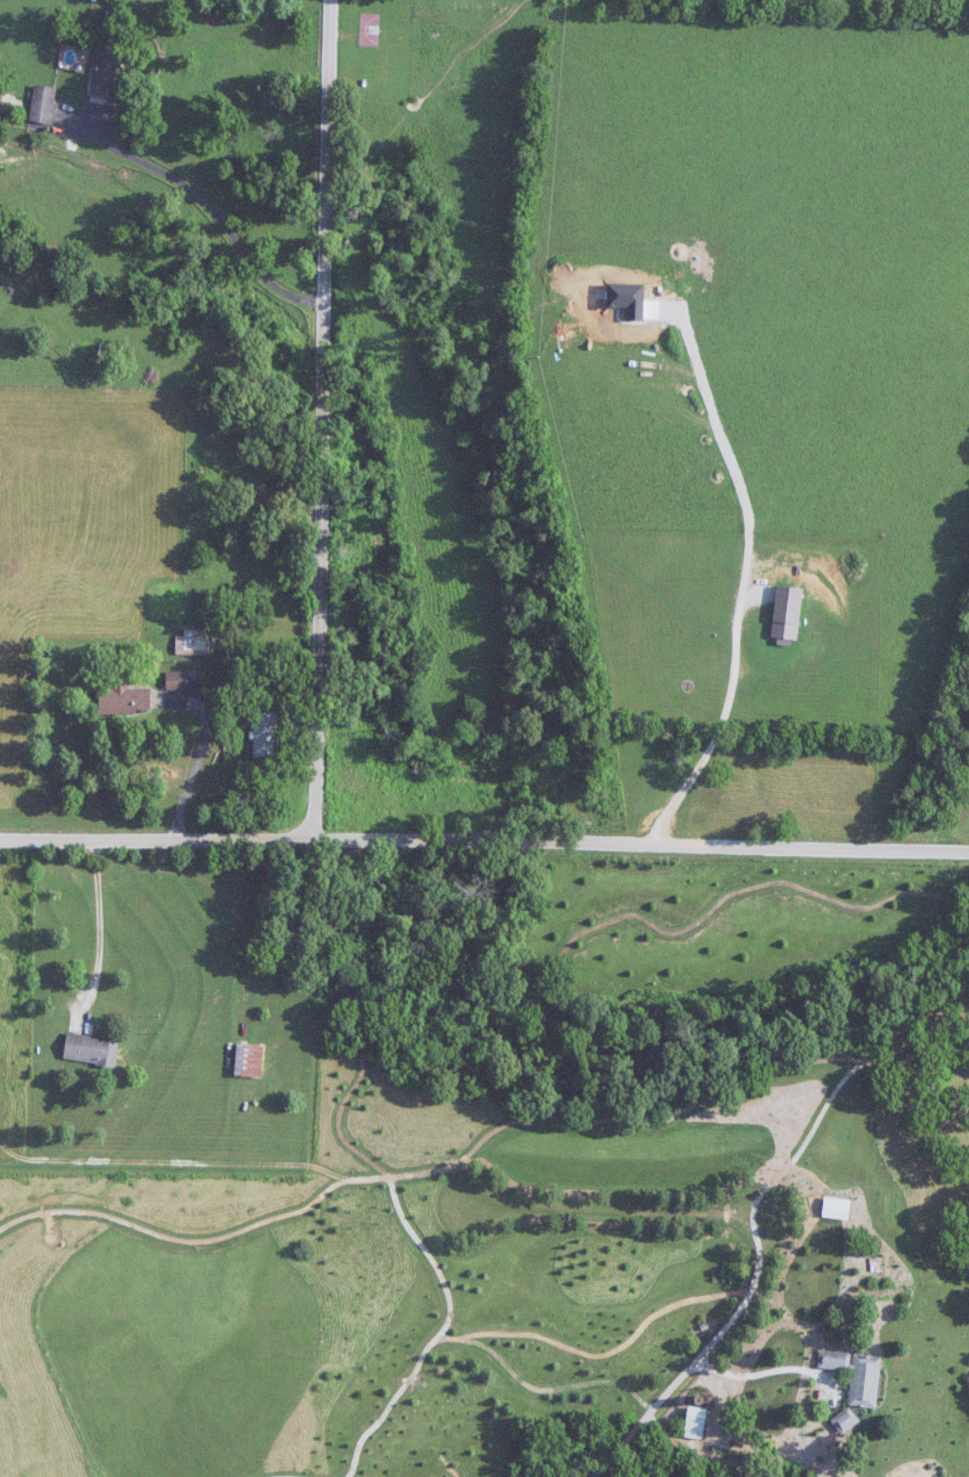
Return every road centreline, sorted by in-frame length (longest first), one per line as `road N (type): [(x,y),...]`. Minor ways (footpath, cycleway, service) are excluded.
road 1 (residential): [(968,849),(0,837)]
road 2 (residential): [(332,0),(314,841)]
road 3 (residential): [(587,1476),(746,1302),(763,1244)]

